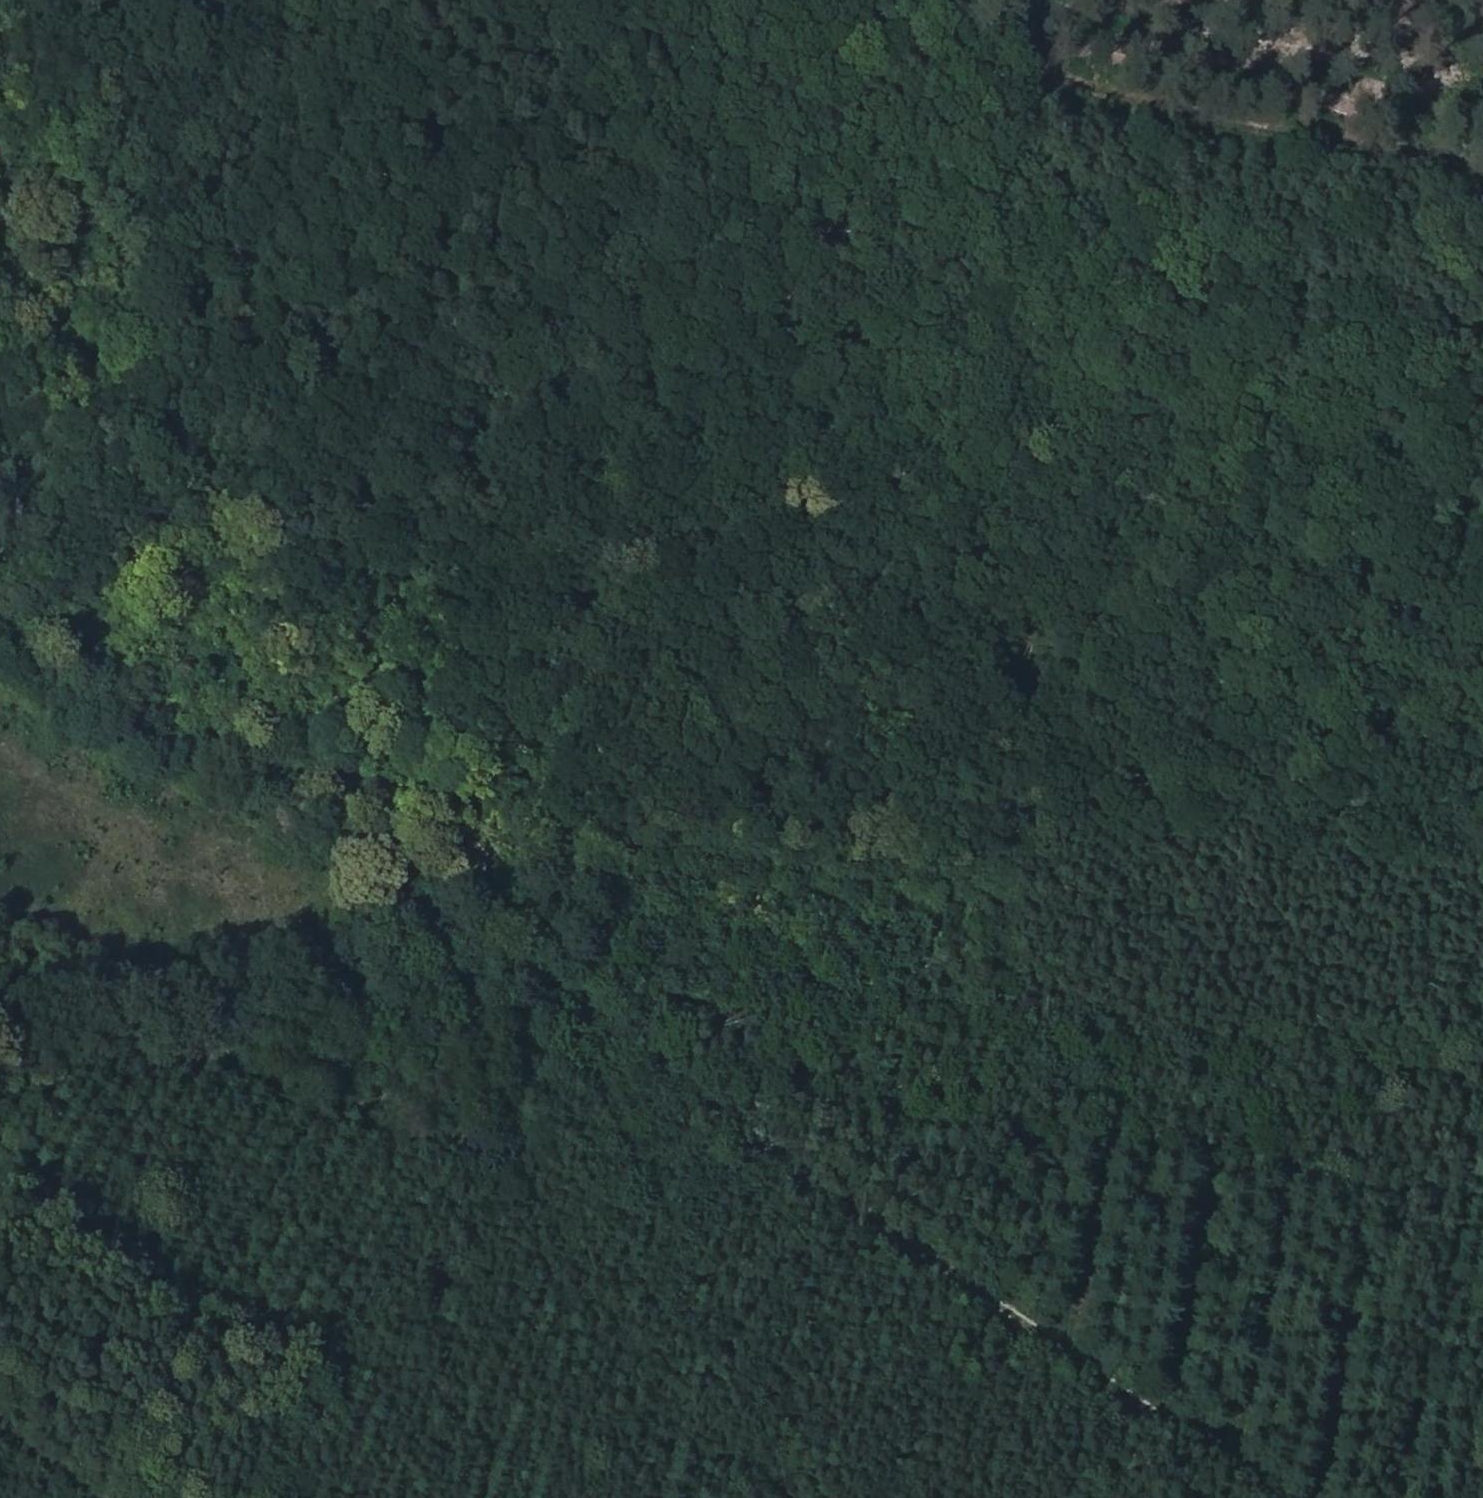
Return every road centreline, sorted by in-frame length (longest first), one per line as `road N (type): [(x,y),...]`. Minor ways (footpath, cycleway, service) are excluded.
road 1 (track): [(1274,1497),(475,939),(504,1024),(538,1250),(644,1398),(750,1497)]
road 2 (track): [(475,939),(0,658)]
road 3 (track): [(986,0),(1046,76),(1103,104),(1434,145),(1482,168)]
road 4 (track): [(122,1497),(0,1442)]

